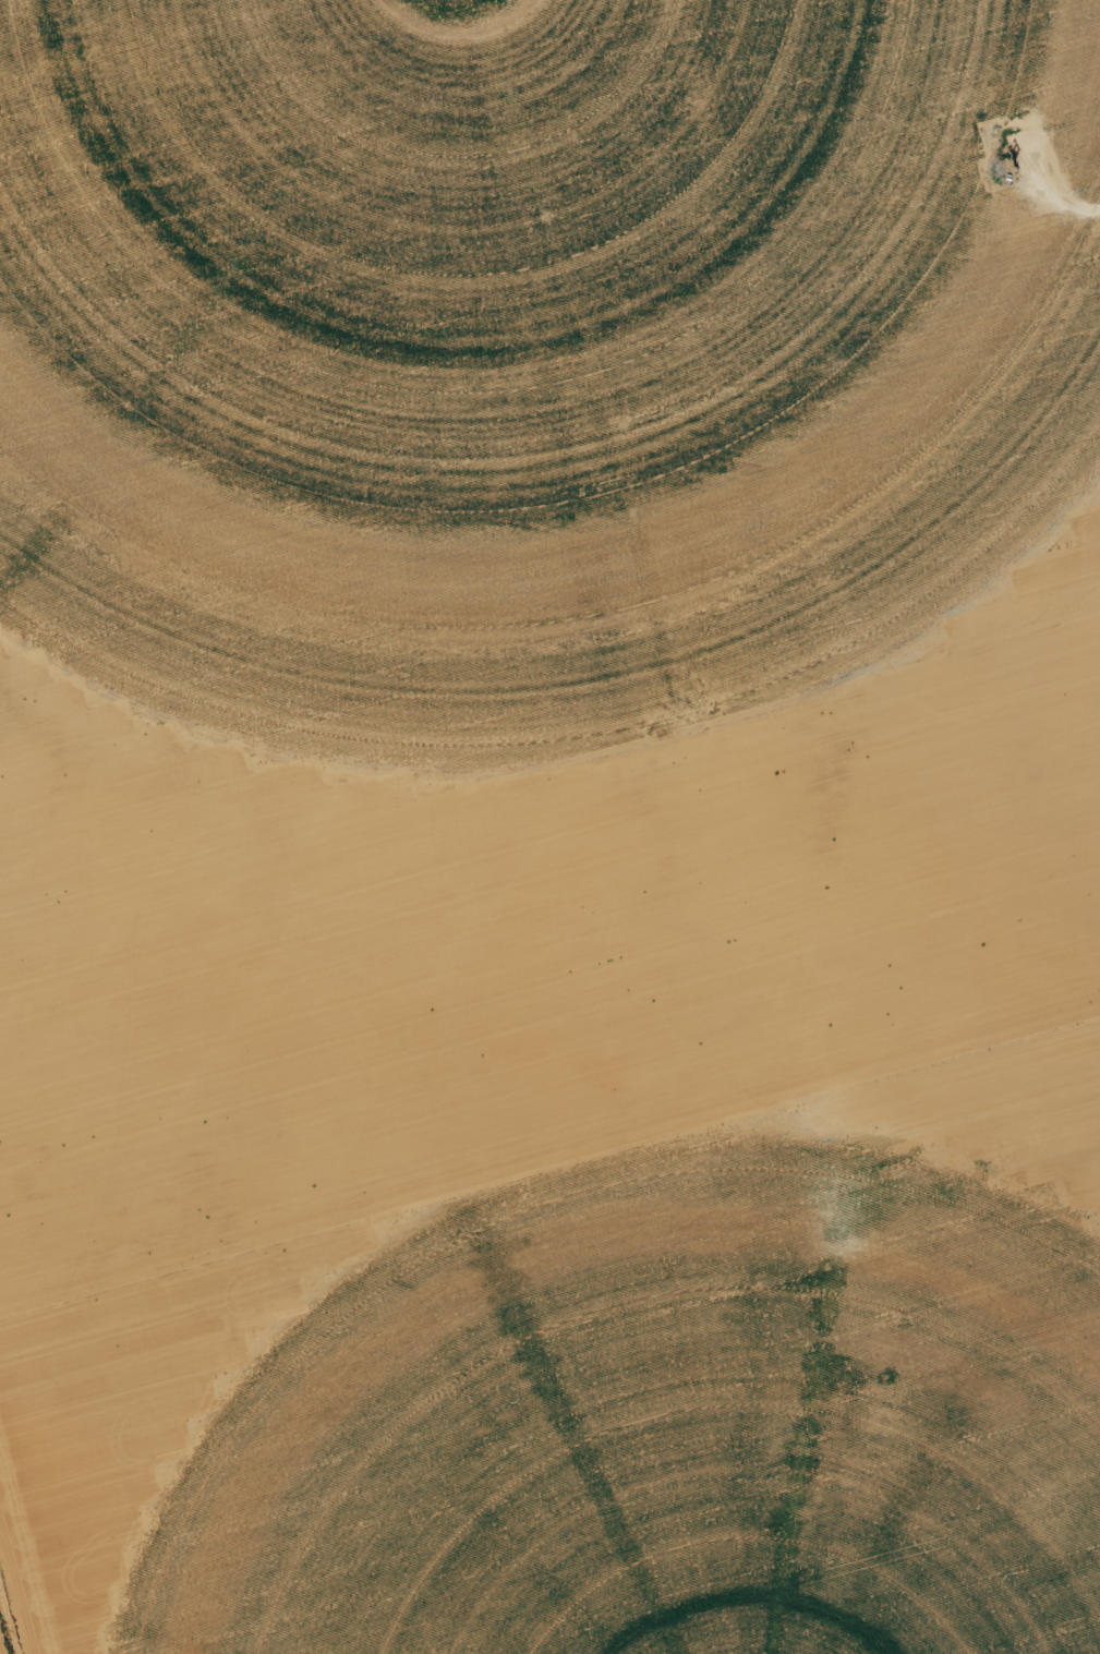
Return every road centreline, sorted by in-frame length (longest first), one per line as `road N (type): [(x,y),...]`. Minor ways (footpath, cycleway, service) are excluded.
road 1 (track): [(0,884),(263,795)]

